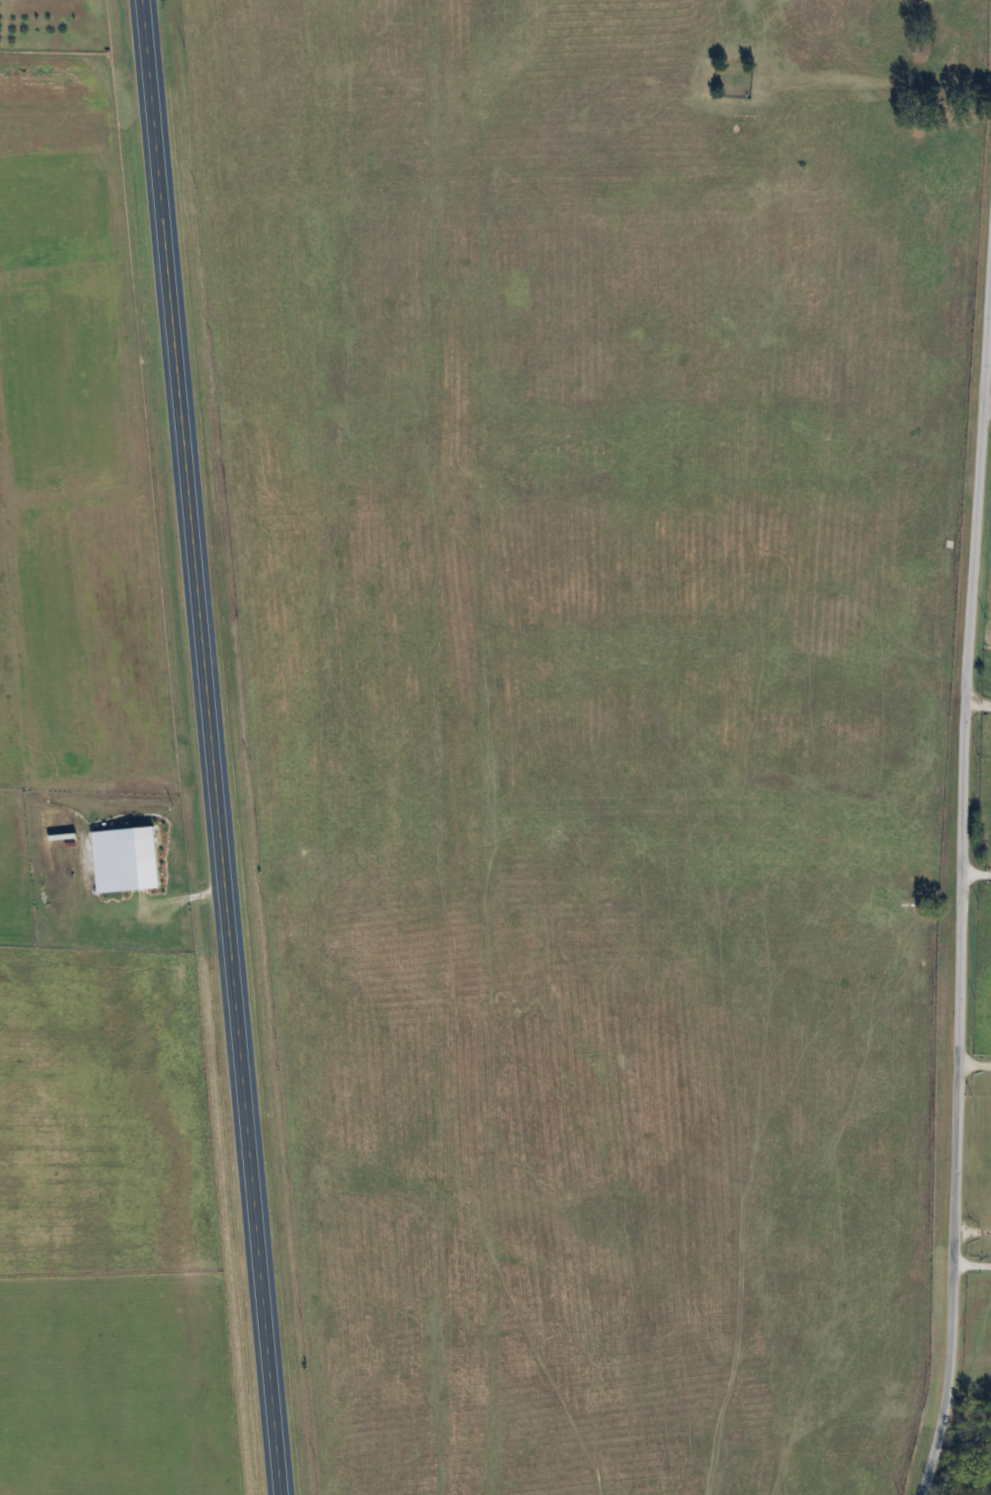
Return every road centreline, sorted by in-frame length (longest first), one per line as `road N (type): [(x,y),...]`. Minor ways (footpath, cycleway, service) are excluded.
road 1 (primary): [(280,1494),(142,0)]
road 2 (residential): [(922,1494),(952,1351),(962,761),(990,270)]

